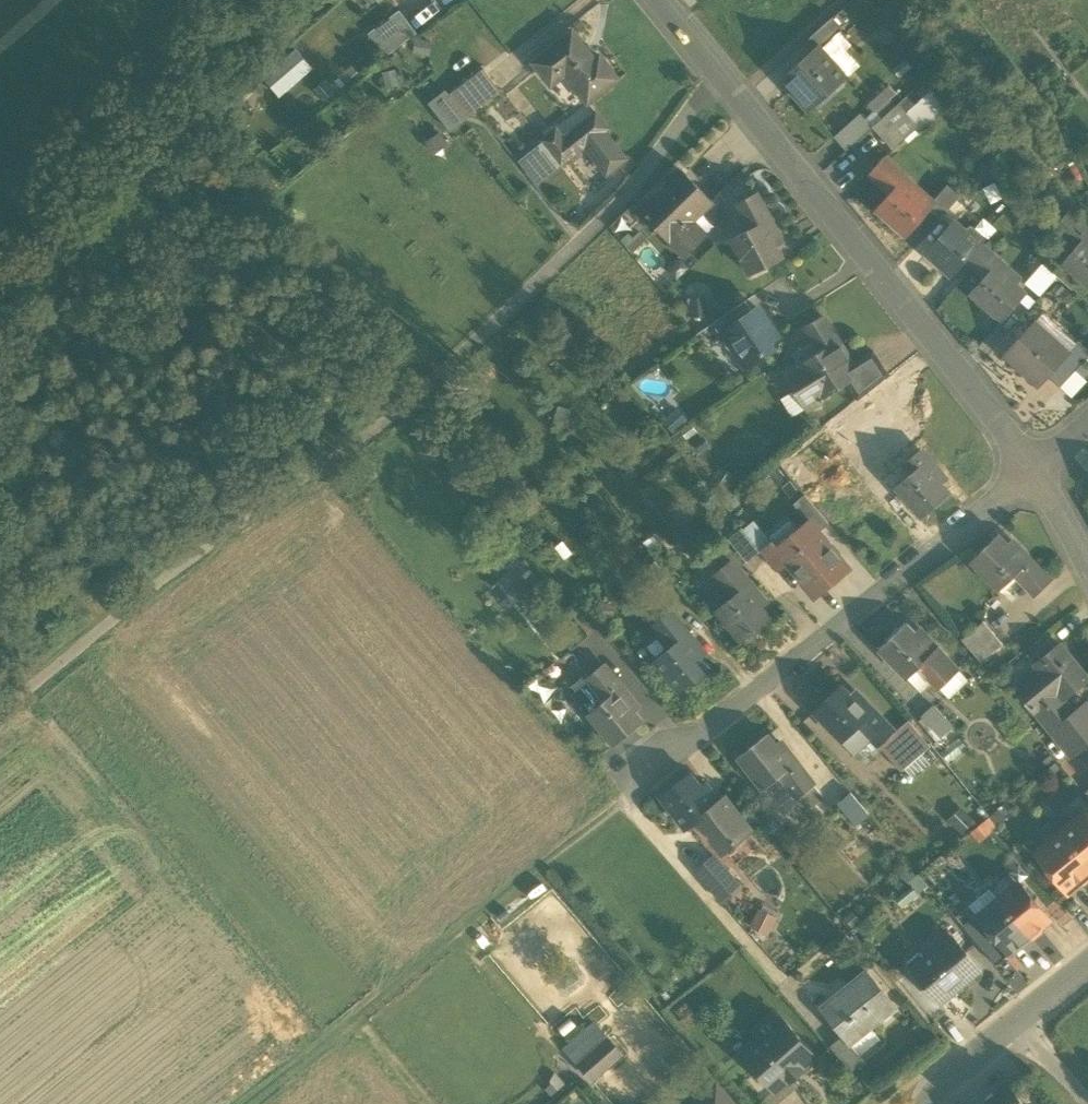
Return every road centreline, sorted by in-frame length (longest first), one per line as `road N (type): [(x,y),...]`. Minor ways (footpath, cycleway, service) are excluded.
road 1 (track): [(0,712),(202,550),(417,400),(728,92)]
road 2 (residential): [(1043,479),(658,0)]
road 3 (residential): [(1043,479),(943,540),(637,783)]
road 4 (track): [(637,783),(244,1103)]
road 5 (tertiary): [(925,1103),(1020,1028)]

